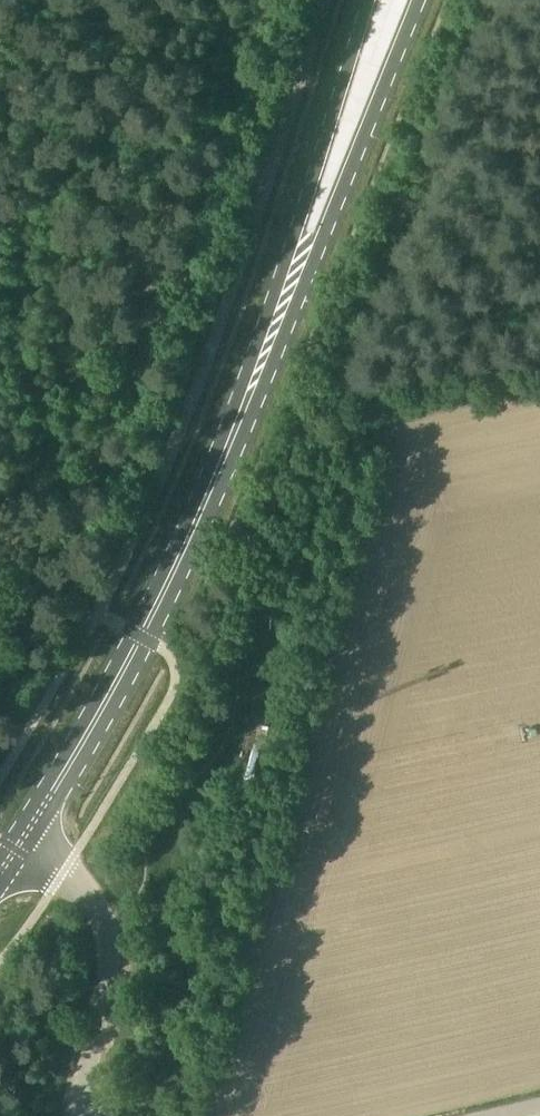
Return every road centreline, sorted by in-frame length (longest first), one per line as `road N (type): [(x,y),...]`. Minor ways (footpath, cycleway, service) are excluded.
road 1 (primary): [(16,849),(102,710),(167,585),(271,342)]
road 2 (primary): [(271,342),(318,255),(414,0)]
road 3 (primary): [(371,0),(271,342)]
road 4 (track): [(539,343),(349,388),(322,412),(280,489)]
road 5 (unclassified): [(77,1115),(112,936),(97,906),(61,875)]

